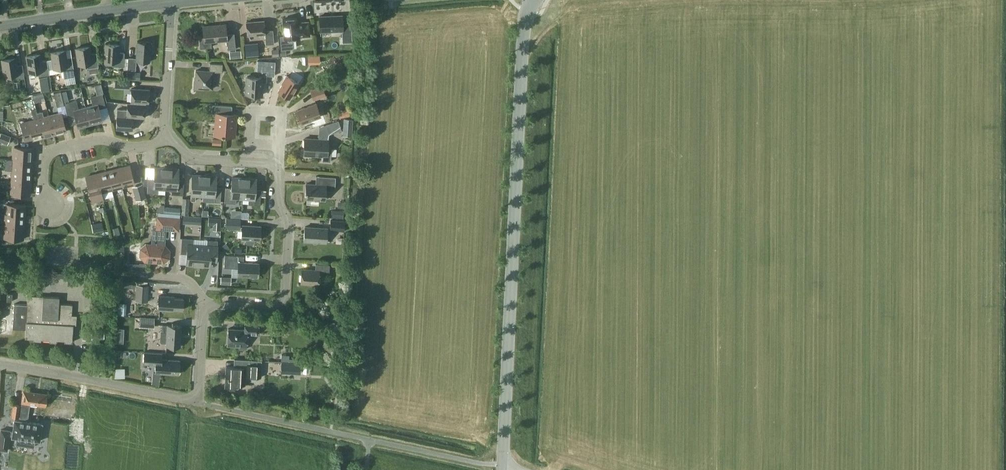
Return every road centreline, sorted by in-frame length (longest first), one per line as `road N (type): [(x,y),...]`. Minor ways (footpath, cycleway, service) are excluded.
road 1 (tertiary): [(532,0),(523,25),(503,469)]
road 2 (residential): [(207,307),(283,303),(289,223),(274,166)]
road 3 (residential): [(196,401),(0,365)]
road 4 (residential): [(50,203),(42,199),(48,154),(100,139),(132,148),(167,136)]
road 5 (tertiary): [(0,27),(170,2)]
road 6 (residential): [(167,136),(170,2)]

